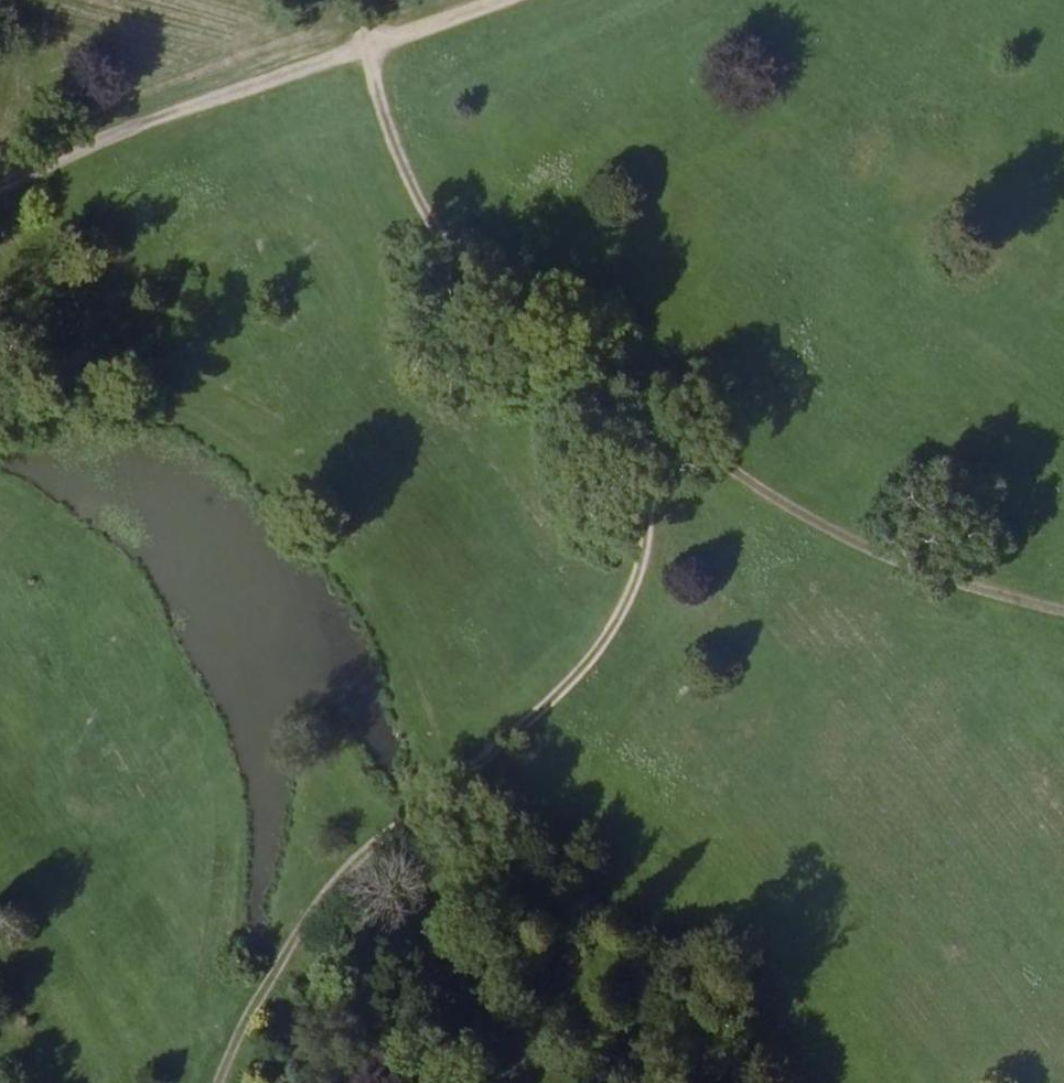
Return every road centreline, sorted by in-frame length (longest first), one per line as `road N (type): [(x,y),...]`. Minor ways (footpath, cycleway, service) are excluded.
road 1 (track): [(651,421),(653,492),(639,569),(607,633),(325,892),(251,1009),(220,1082)]
road 2 (track): [(518,0),(153,123),(0,194)]
road 3 (track): [(365,50),(413,189),(461,263),(514,316),(651,421)]
road 4 (track): [(651,421),(862,543),(1063,609)]
road 5 (track): [(440,790),(530,1082)]

